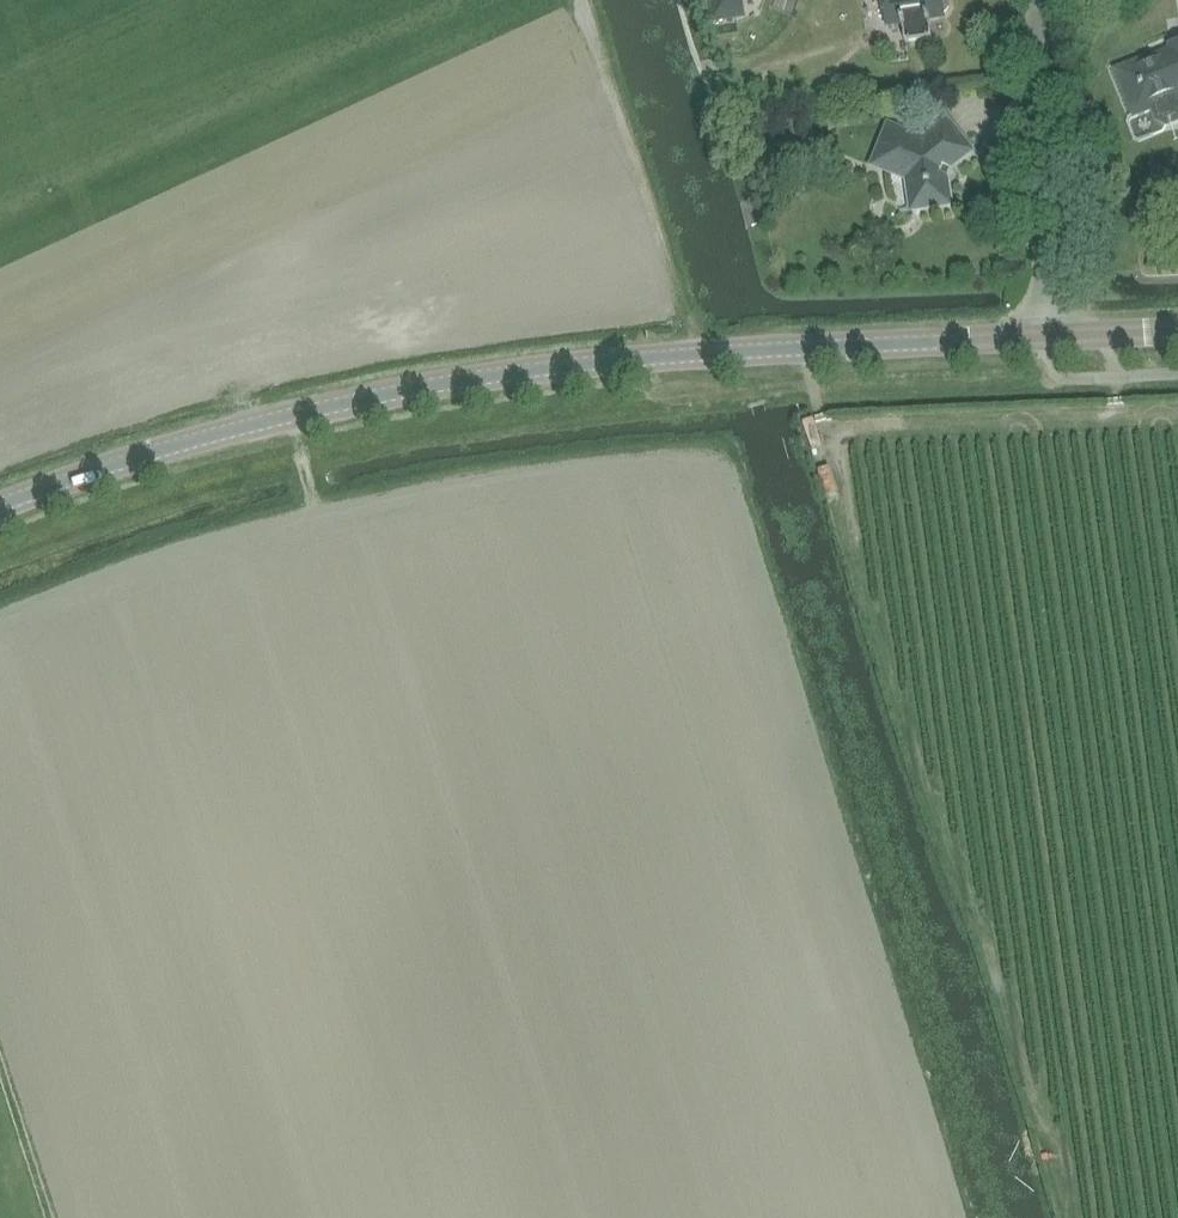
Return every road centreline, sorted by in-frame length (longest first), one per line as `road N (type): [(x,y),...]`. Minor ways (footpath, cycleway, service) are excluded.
road 1 (tertiary): [(0,508),(172,450),(392,393),(647,358),(1048,340)]
road 2 (residential): [(1048,340),(1038,56),(1054,0)]
road 3 (tertiary): [(1048,340),(1177,332)]

